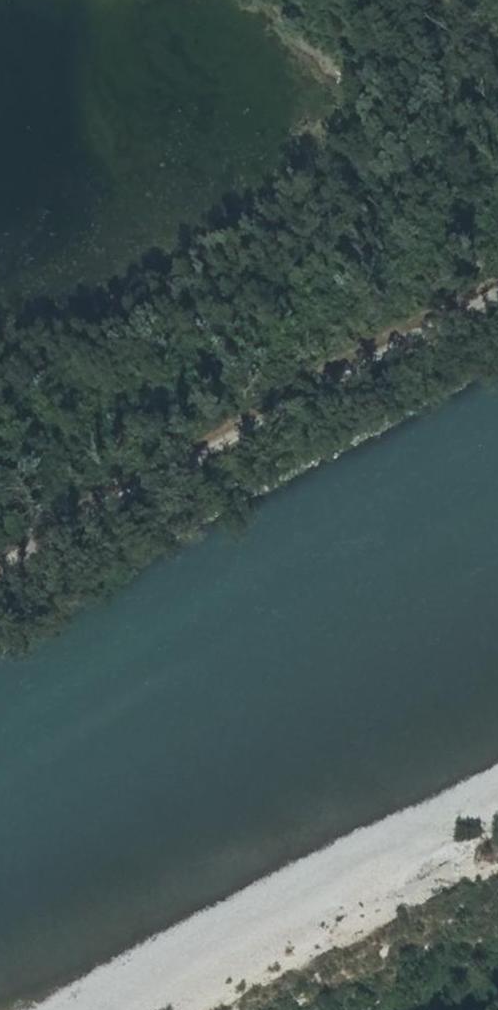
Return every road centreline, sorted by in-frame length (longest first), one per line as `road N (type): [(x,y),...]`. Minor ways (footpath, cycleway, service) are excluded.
road 1 (track): [(0,571),(497,298)]

